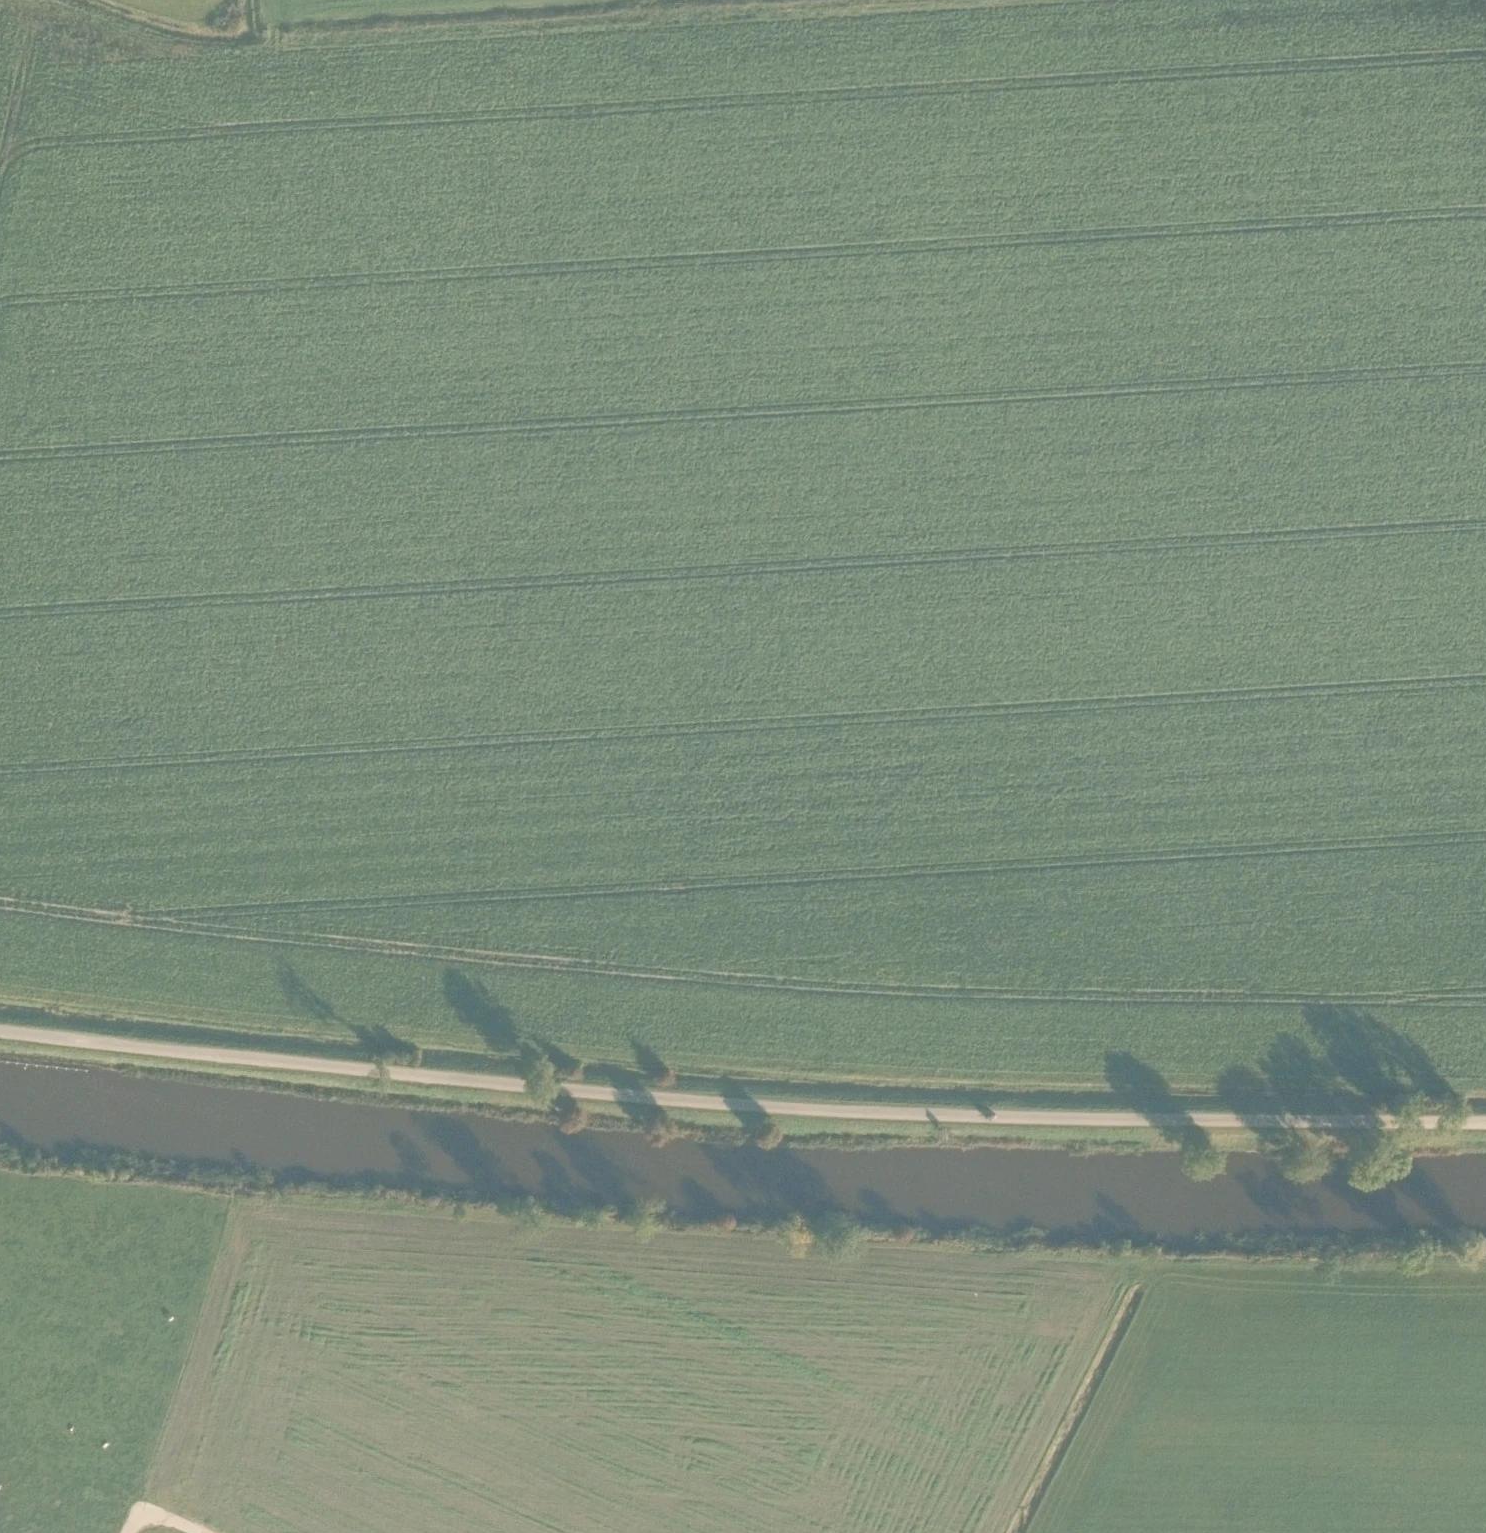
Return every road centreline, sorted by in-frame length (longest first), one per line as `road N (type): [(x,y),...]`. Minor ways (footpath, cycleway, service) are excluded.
road 1 (unclassified): [(0,1030),(818,1109),(1485,1122)]

